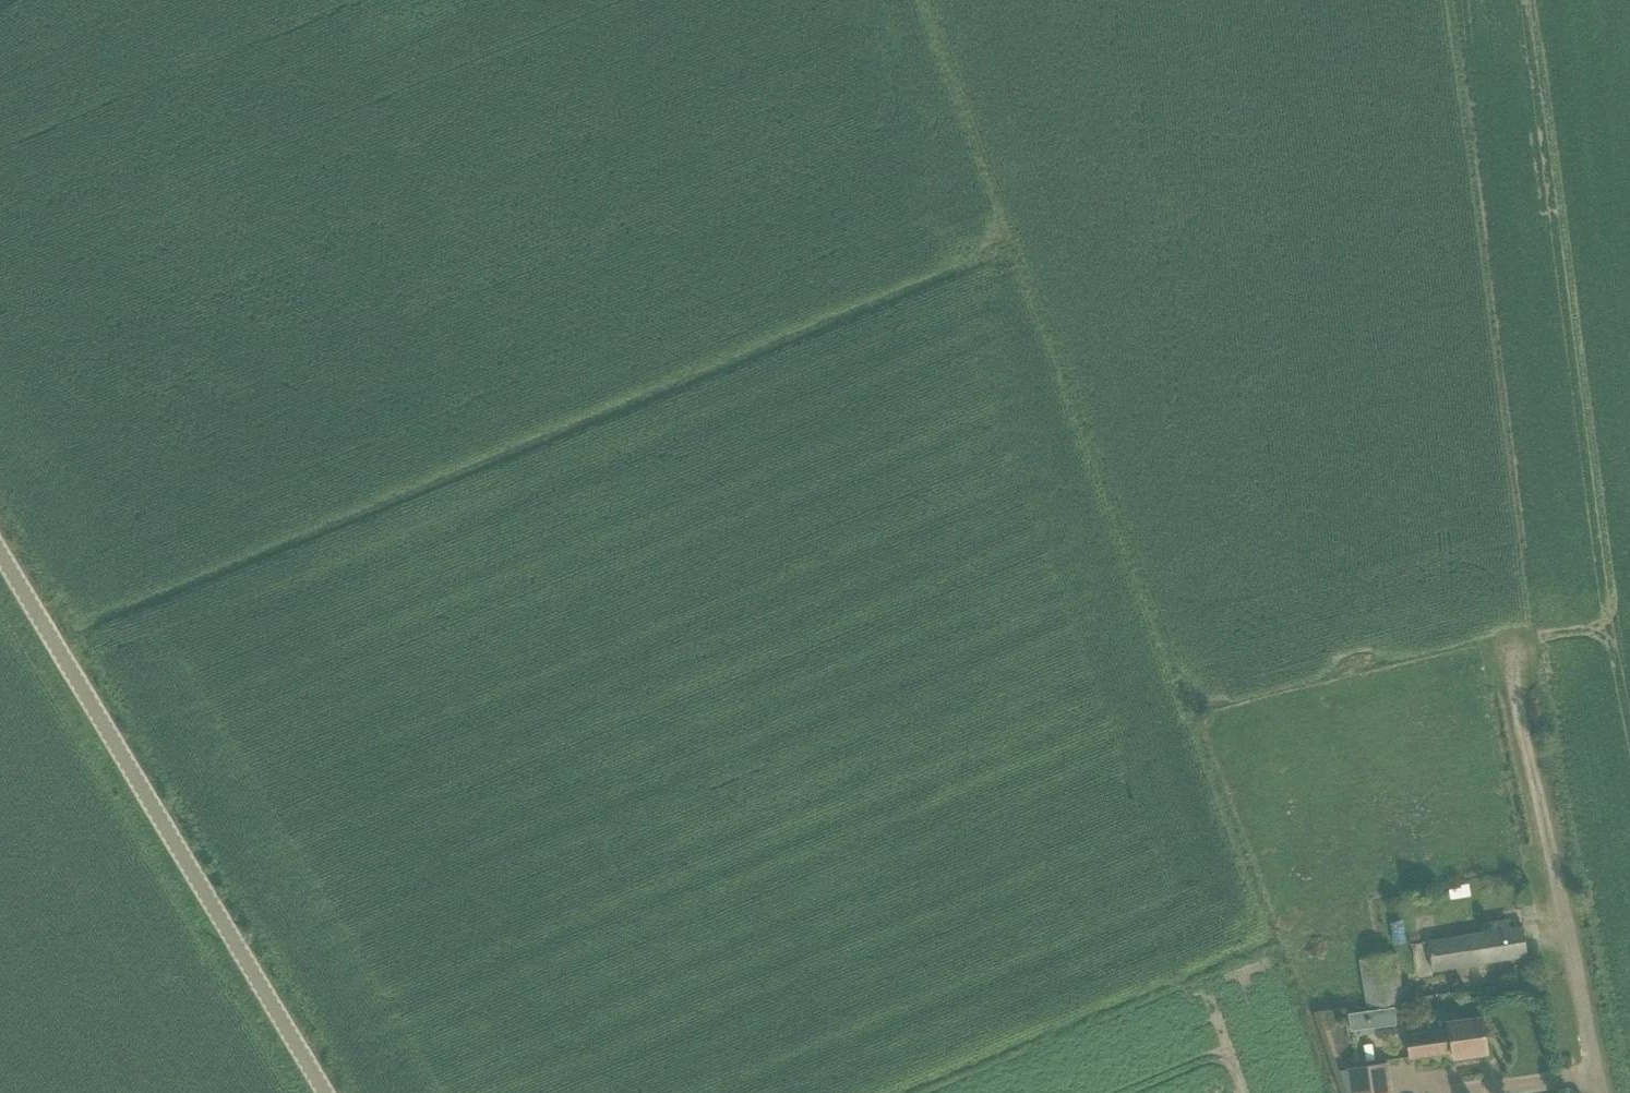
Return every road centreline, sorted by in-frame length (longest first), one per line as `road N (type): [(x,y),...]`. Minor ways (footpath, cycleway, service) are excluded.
road 1 (unclassified): [(324,1092),(0,556)]
road 2 (unclassified): [(1600,1092),(1507,649)]

